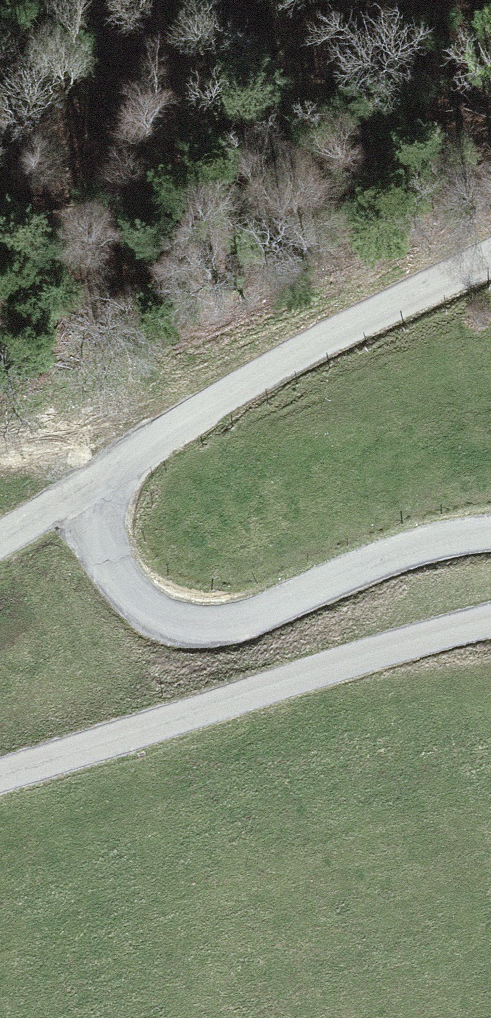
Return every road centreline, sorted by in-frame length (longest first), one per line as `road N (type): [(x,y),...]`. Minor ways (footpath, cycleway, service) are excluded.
road 1 (unclassified): [(0,775),(490,614)]
road 2 (unclassified): [(97,475),(105,535),(126,579),(144,600),(187,621),(243,619),(409,547),(490,529)]
road 3 (unclassified): [(490,252),(319,340),(97,475)]
road 4 (track): [(0,473),(130,455)]

